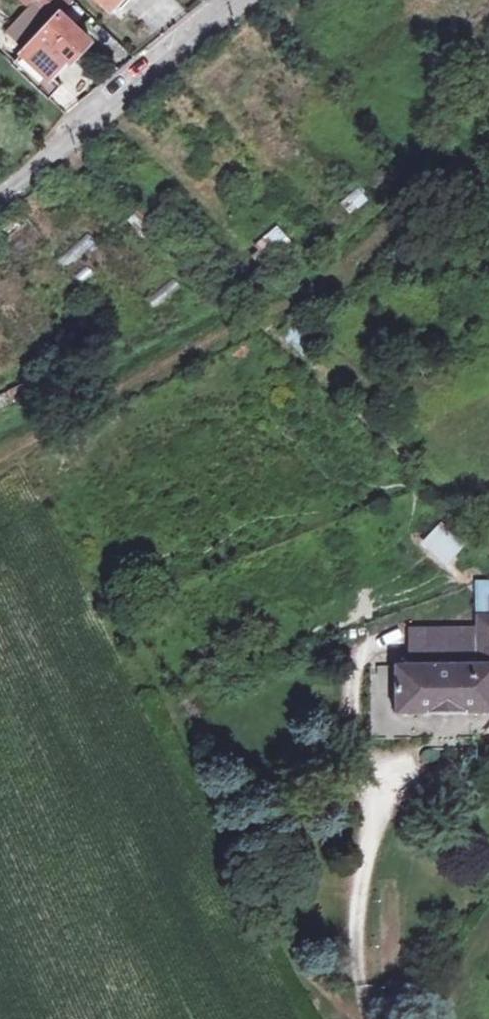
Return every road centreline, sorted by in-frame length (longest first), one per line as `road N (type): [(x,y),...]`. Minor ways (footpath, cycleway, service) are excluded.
road 1 (residential): [(0,194),(238,0)]

